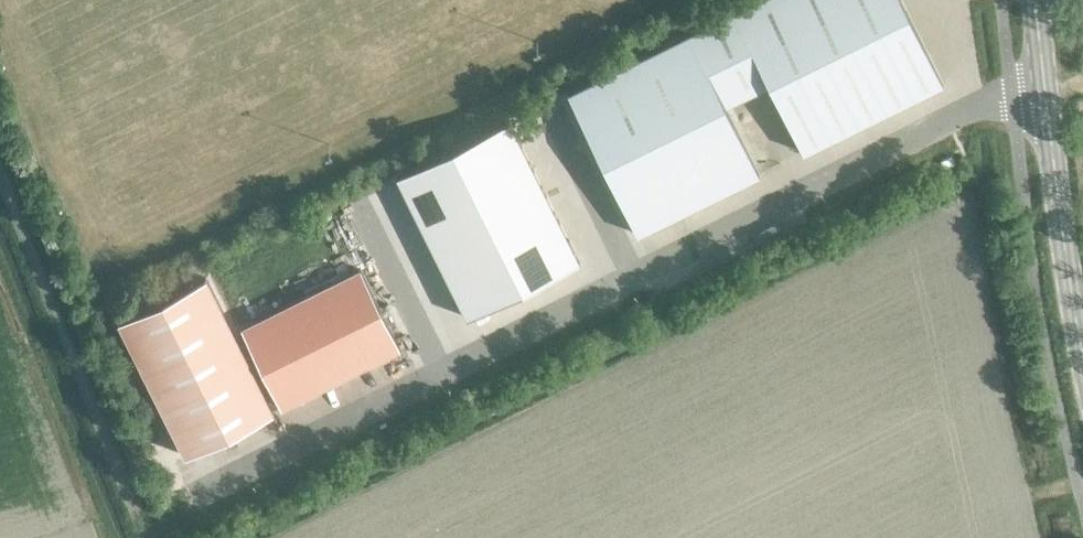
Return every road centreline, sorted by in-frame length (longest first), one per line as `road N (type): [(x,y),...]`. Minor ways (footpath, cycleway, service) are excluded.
road 1 (unclassified): [(1045,100),(967,111),(627,276)]
road 2 (unclassified): [(439,367),(204,481)]
road 3 (secondary): [(1082,356),(1045,100)]
road 4 (unclassified): [(627,276),(439,367)]
road 5 (unclassified): [(551,121),(627,276)]
road 6 (unclassified): [(370,218),(439,367)]

